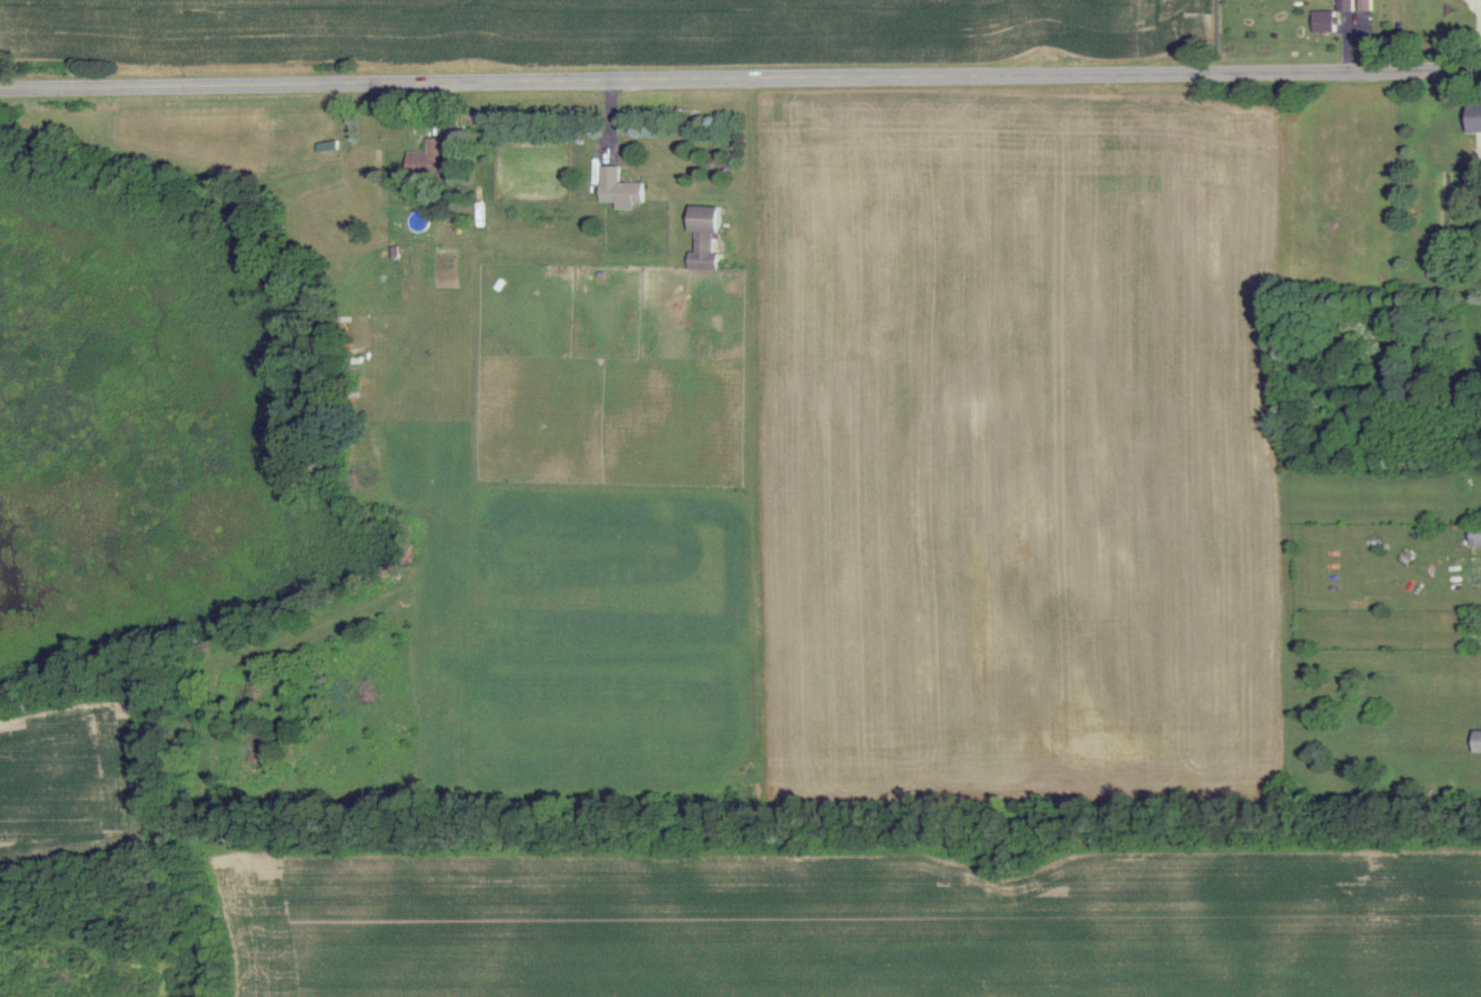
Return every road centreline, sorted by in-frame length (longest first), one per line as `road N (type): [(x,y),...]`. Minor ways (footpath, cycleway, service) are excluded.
road 1 (residential): [(1480,73),(0,87)]

